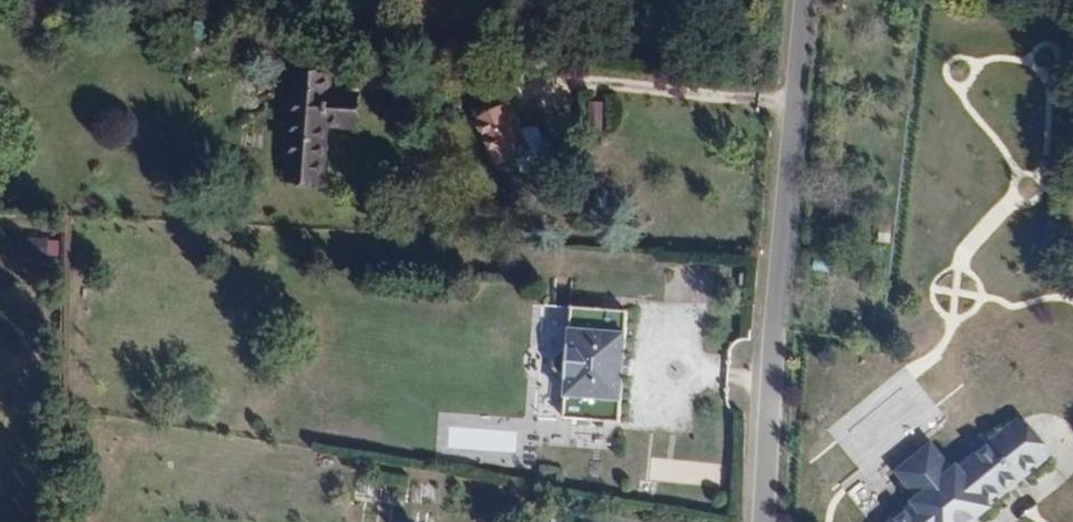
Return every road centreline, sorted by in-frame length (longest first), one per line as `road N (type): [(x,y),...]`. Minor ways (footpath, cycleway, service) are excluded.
road 1 (residential): [(762,521),(807,0)]

